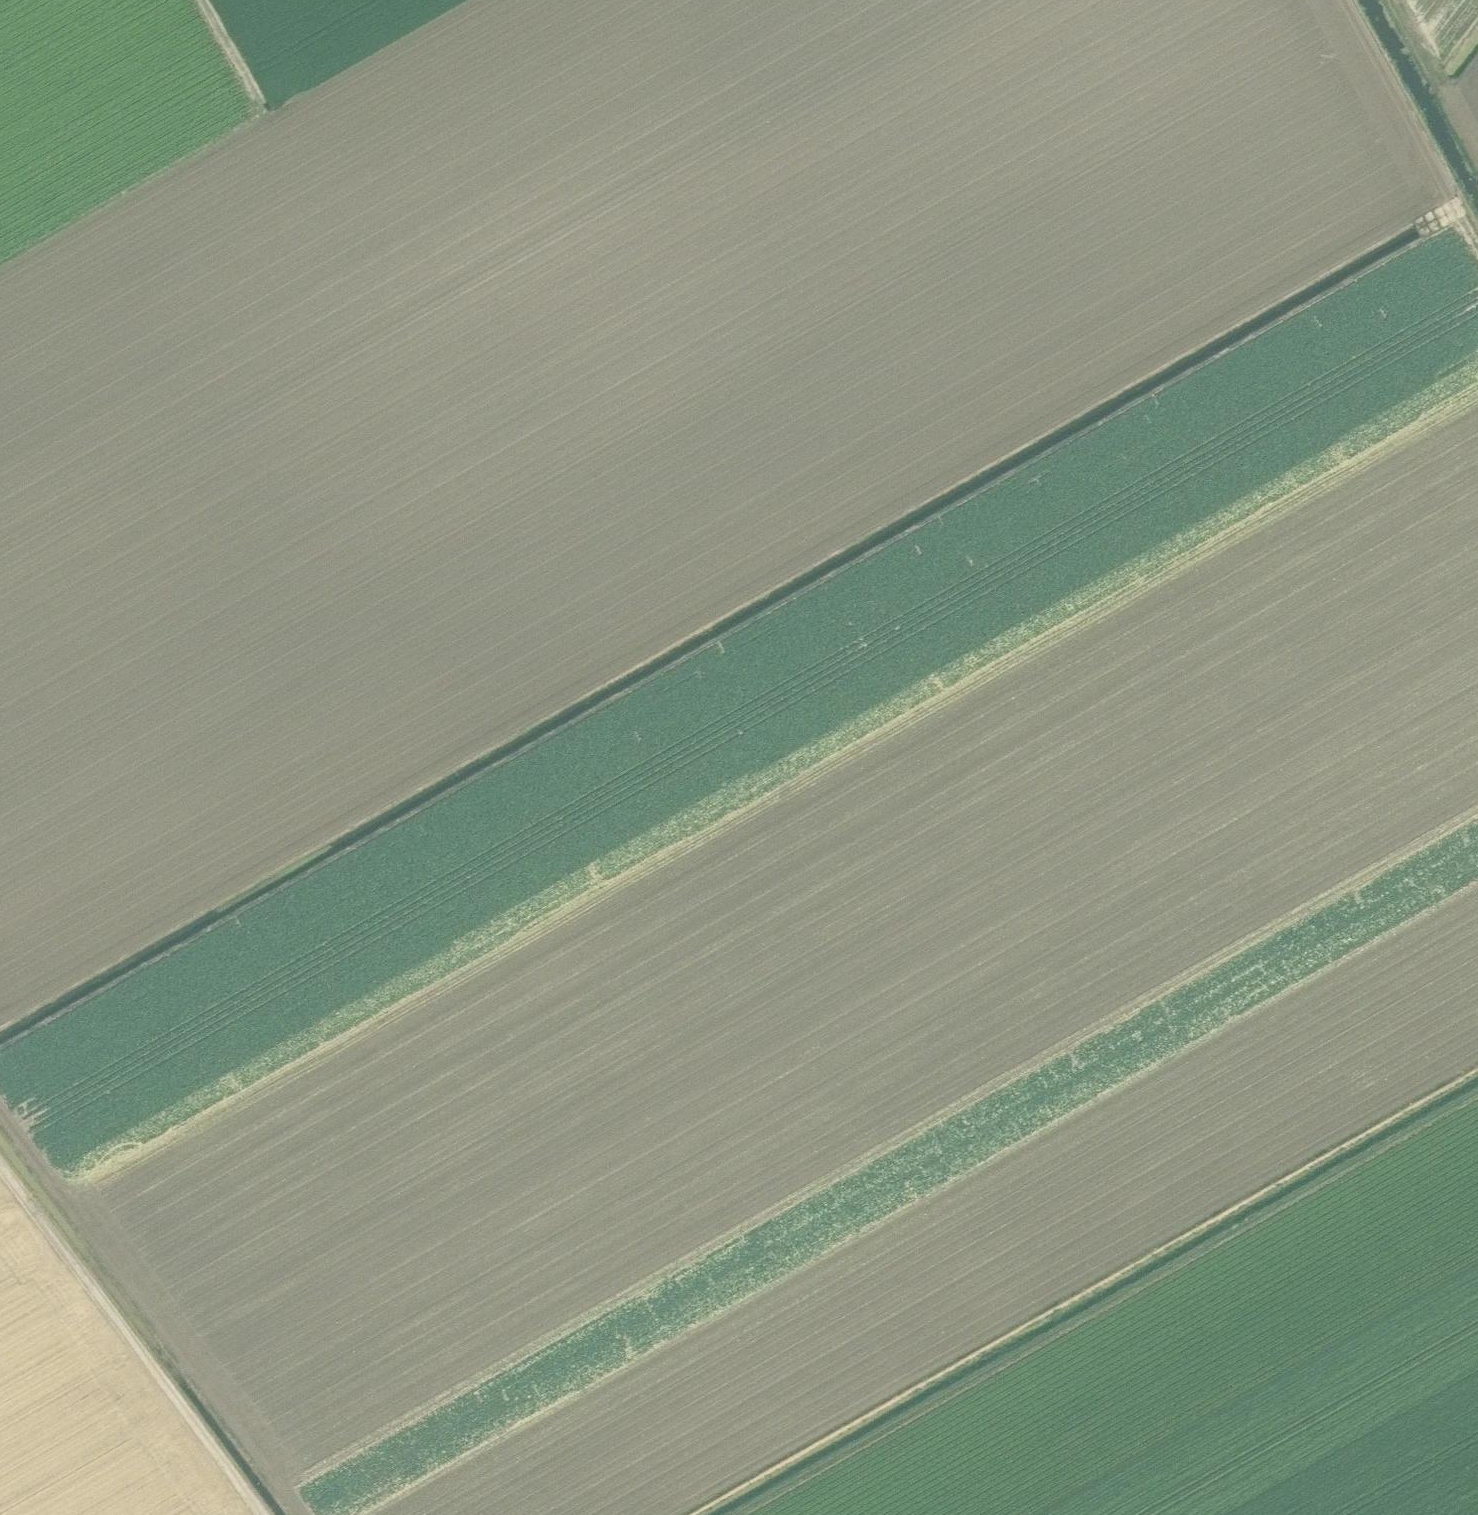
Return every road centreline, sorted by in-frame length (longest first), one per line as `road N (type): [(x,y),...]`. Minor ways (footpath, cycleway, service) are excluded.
road 1 (track): [(1397,0),(1477,143)]

